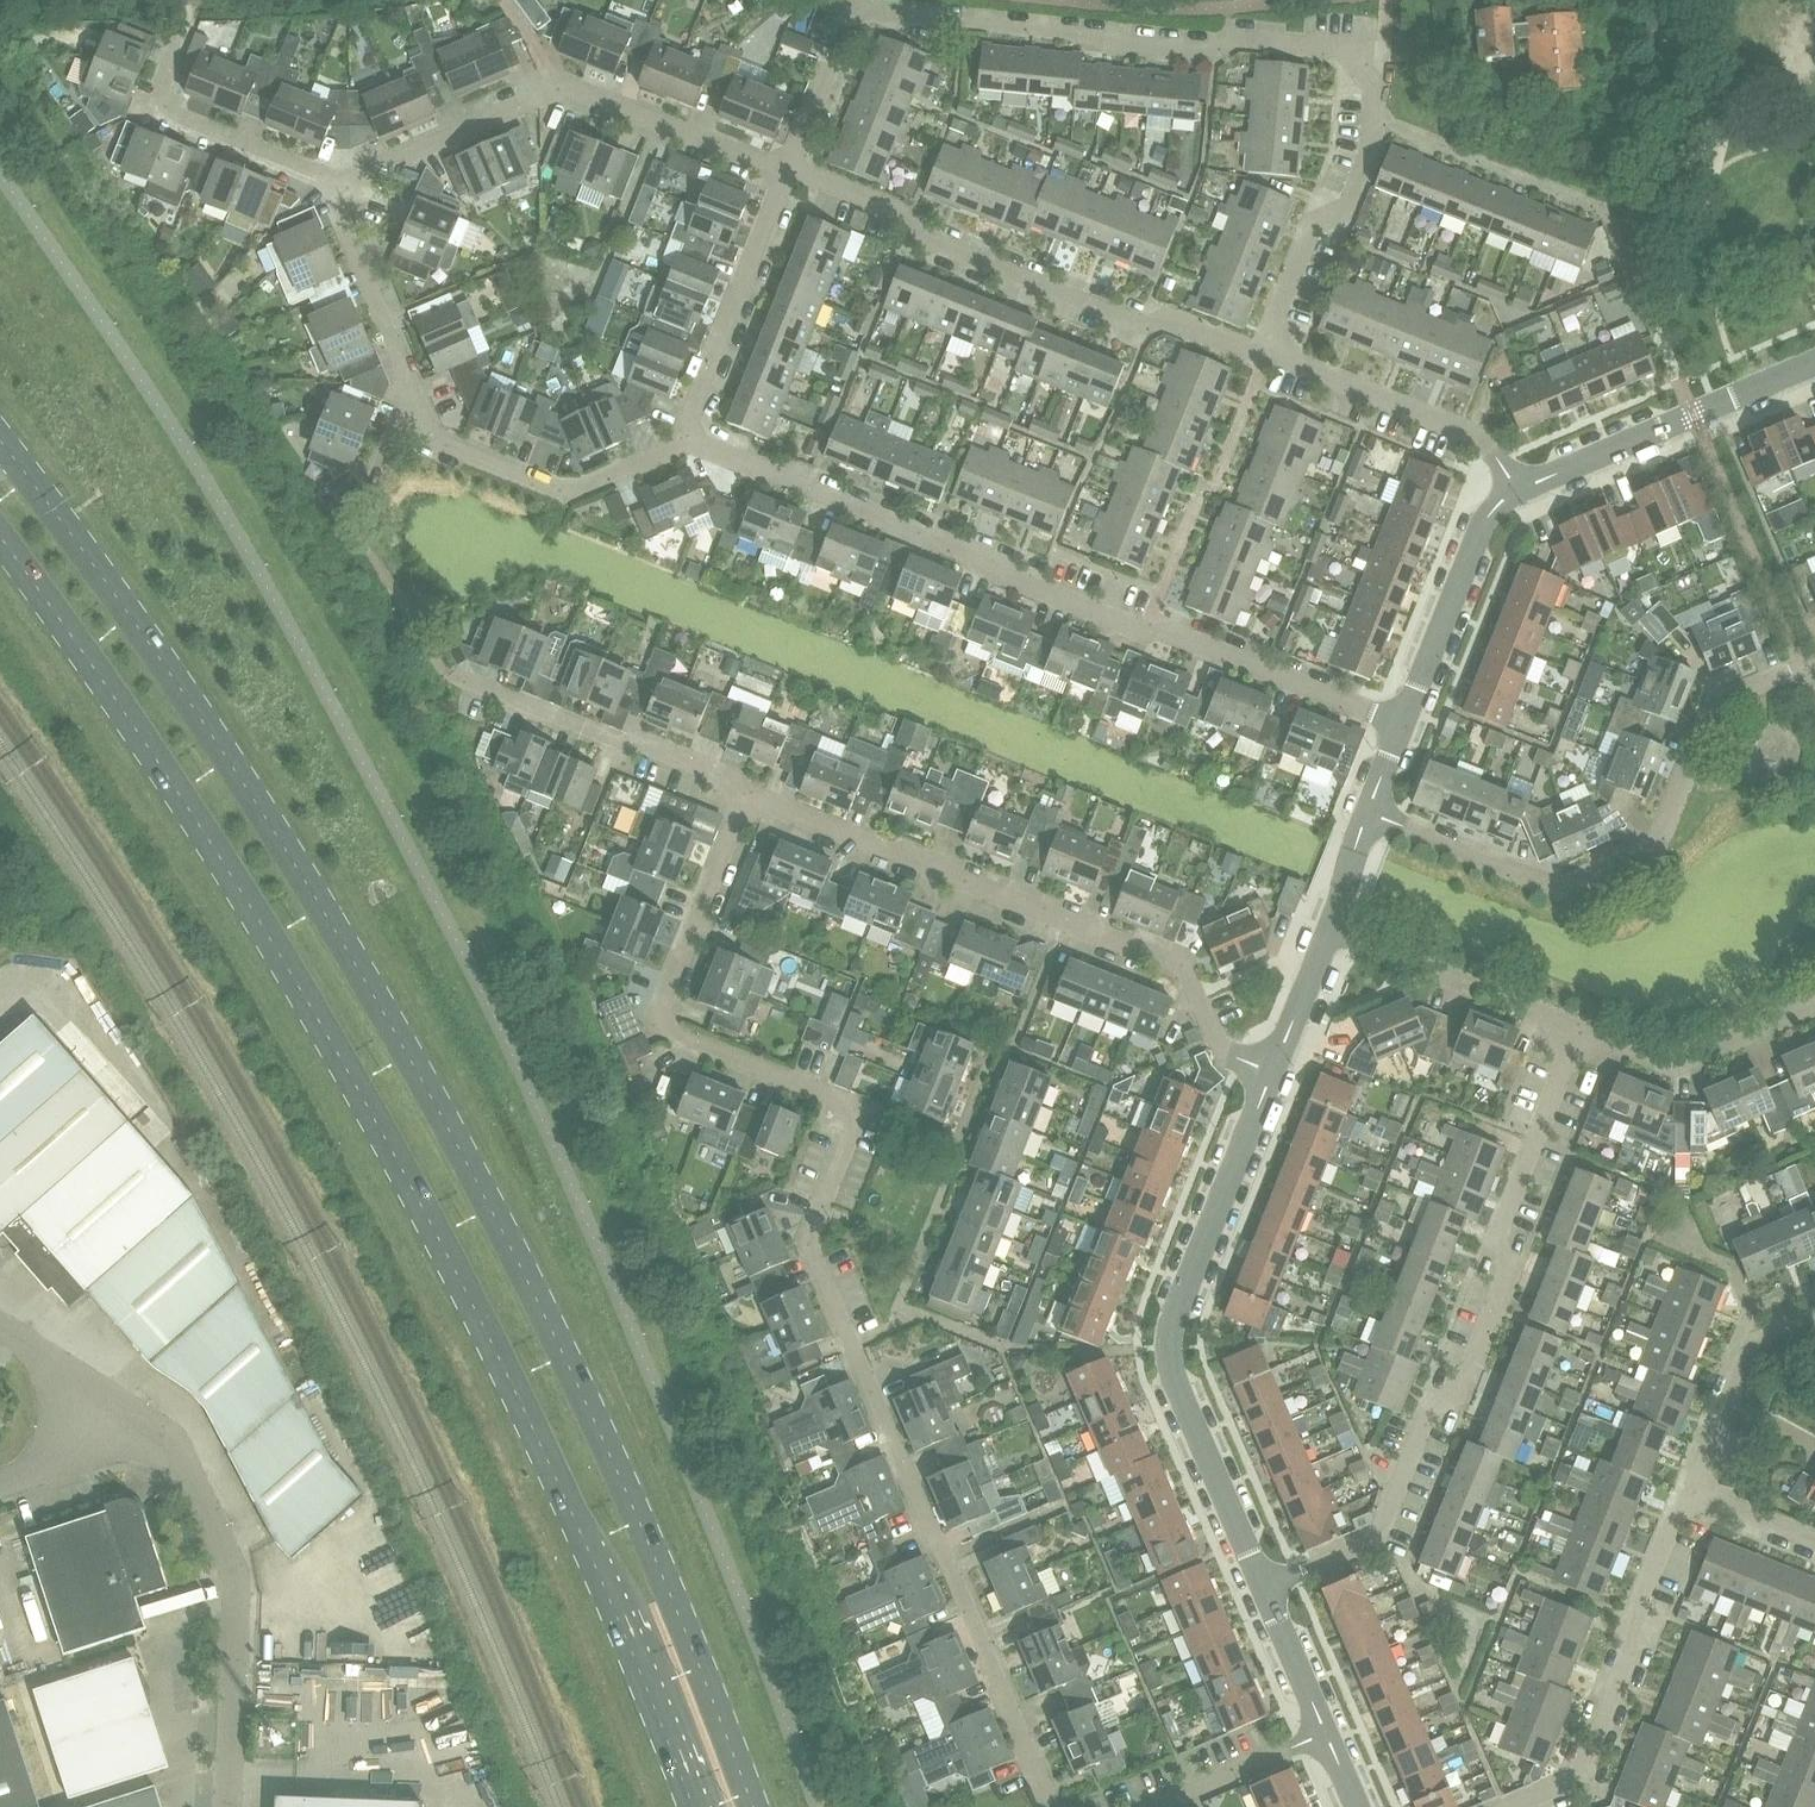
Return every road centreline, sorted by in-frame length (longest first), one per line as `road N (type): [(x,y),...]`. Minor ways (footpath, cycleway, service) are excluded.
road 1 (primary): [(753,1806),(605,1442),(419,1075),(262,812),(0,442)]
road 2 (primary): [(0,537),(211,847),(352,1080),(500,1360),(694,1806)]
road 3 (residential): [(1053,1806),(1045,1805),(811,1246),(864,1105),(669,1029),(661,1011),(745,795)]
road 4 (residential): [(1403,724),(684,440)]
road 5 (residential): [(785,172),(852,6),(1077,27),(1094,41),(1208,49),(1228,34),(1383,50)]
road 6 (residential): [(1268,1587),(1378,1537),(1431,1405),(1463,1391),(1510,1275),(1495,1241),(1579,1030)]
road 7 (residential): [(1271,1064),(1220,1044),(1184,968),(745,795)]
road 8 (residential): [(1365,813),(1558,888),(1655,846),(1714,702),(1814,663)]
road 9 (residential): [(1268,1587),(1170,1361),(1166,1331),(1271,1064)]
road 10 (residential): [(1267,353),(1169,315),(1143,327),(925,236),(891,209),(785,172)]
road 11 (unclassified): [(110,1398),(176,1444),(236,1569),(232,1806)]
road 12 (residential): [(1510,1806),(1581,1775),(1634,1643),(1631,1625),(1691,1490)]
road 13 (residential): [(684,440),(561,491),(446,446),(417,378)]
road 14 (residential): [(745,795),(730,780),(445,672)]
road 15 (residential): [(1517,491),(1814,364)]
road 16 (residential): [(1517,491),(1477,434),(1267,353)]
road 17 (residential): [(684,440),(785,172)]
road 18 (residential): [(1271,1064),(1365,813)]
road 19 (residential): [(1267,353),(1310,222),(1345,205),(1380,122)]
road 20 (residential): [(335,186),(174,115),(161,91),(184,34)]
road 21 (residential): [(1403,724),(1486,520),(1517,491)]
road 22 (residential): [(1814,1003),(1671,1066),(1579,1030)]
road 23 (residential): [(785,172),(557,85)]
road 24 (residential): [(1606,214),(1380,122)]
road 25 (residential): [(335,186),(557,85)]
road 26 (residential): [(1691,1490),(1753,1336),(1814,1312)]
road 27 (residential): [(335,186),(417,378)]
road 28 (residential): [(1326,1732),(1147,1806)]
road 29 (residential): [(1579,1030),(1427,970)]
road 30 (residential): [(1326,1732),(1268,1587)]
road 31 (unclassified): [(0,1479),(68,1456),(110,1398)]
road 32 (residential): [(1814,1538),(1691,1490)]
road 33 (unclassified): [(0,1326),(110,1398)]

